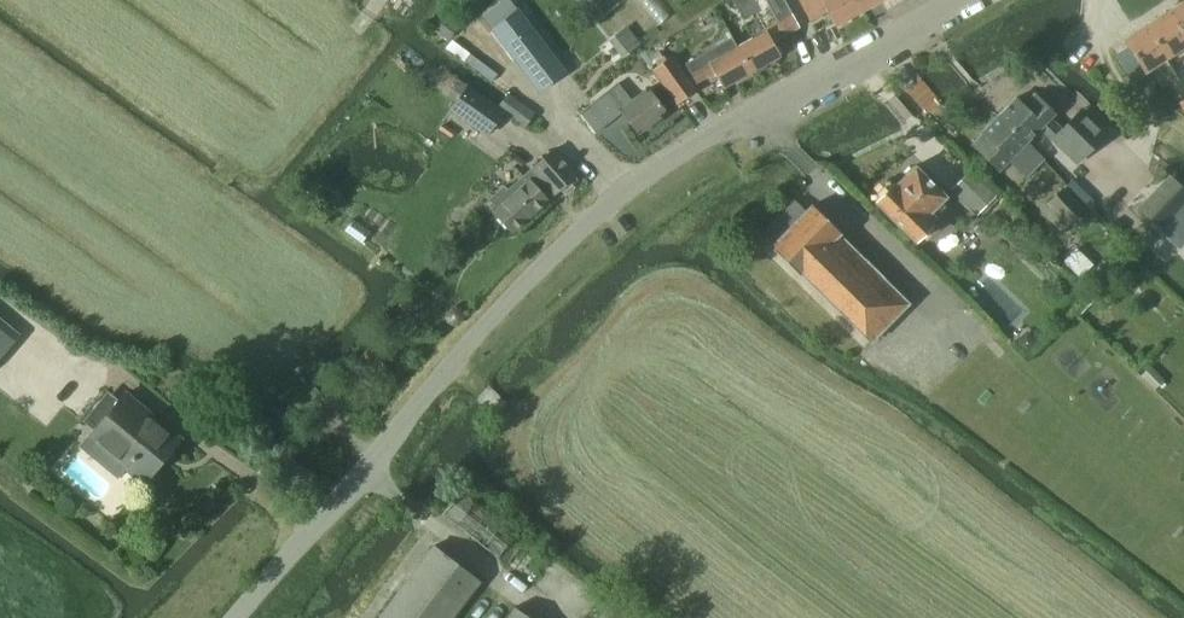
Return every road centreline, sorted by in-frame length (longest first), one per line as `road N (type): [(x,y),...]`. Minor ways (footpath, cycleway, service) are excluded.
road 1 (unclassified): [(961,0),(750,116),(581,230),(240,617)]

